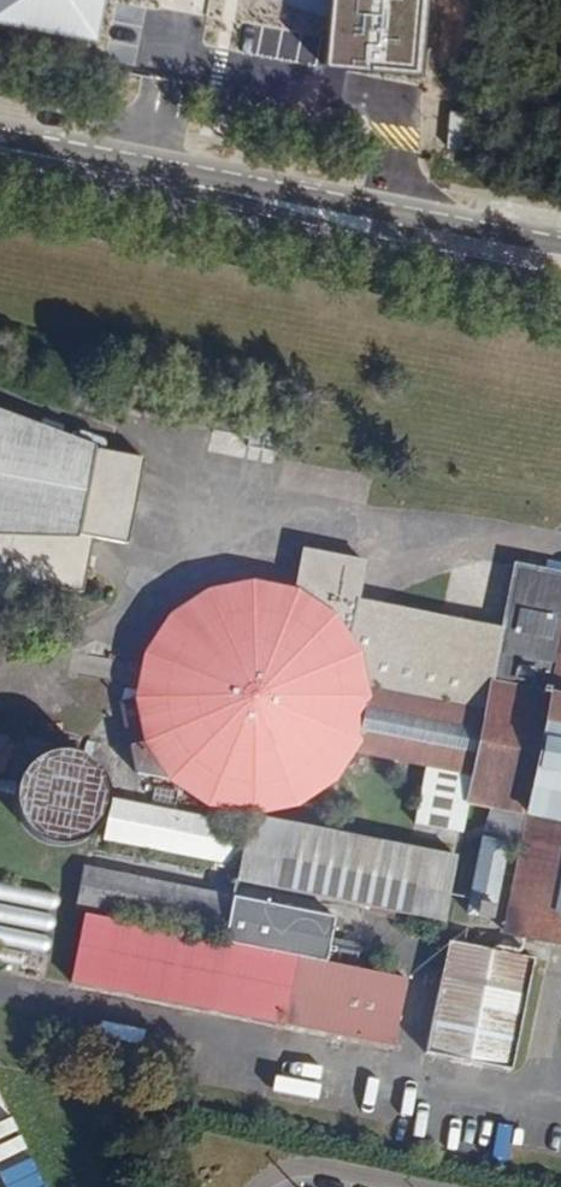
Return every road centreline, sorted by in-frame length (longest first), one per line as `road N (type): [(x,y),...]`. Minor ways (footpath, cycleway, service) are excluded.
road 1 (secondary): [(0,165),(295,220),(341,239),(560,282)]
road 2 (secondary): [(560,246),(0,139)]
road 3 (residential): [(409,1186),(320,1167),(278,1176),(263,1186)]

